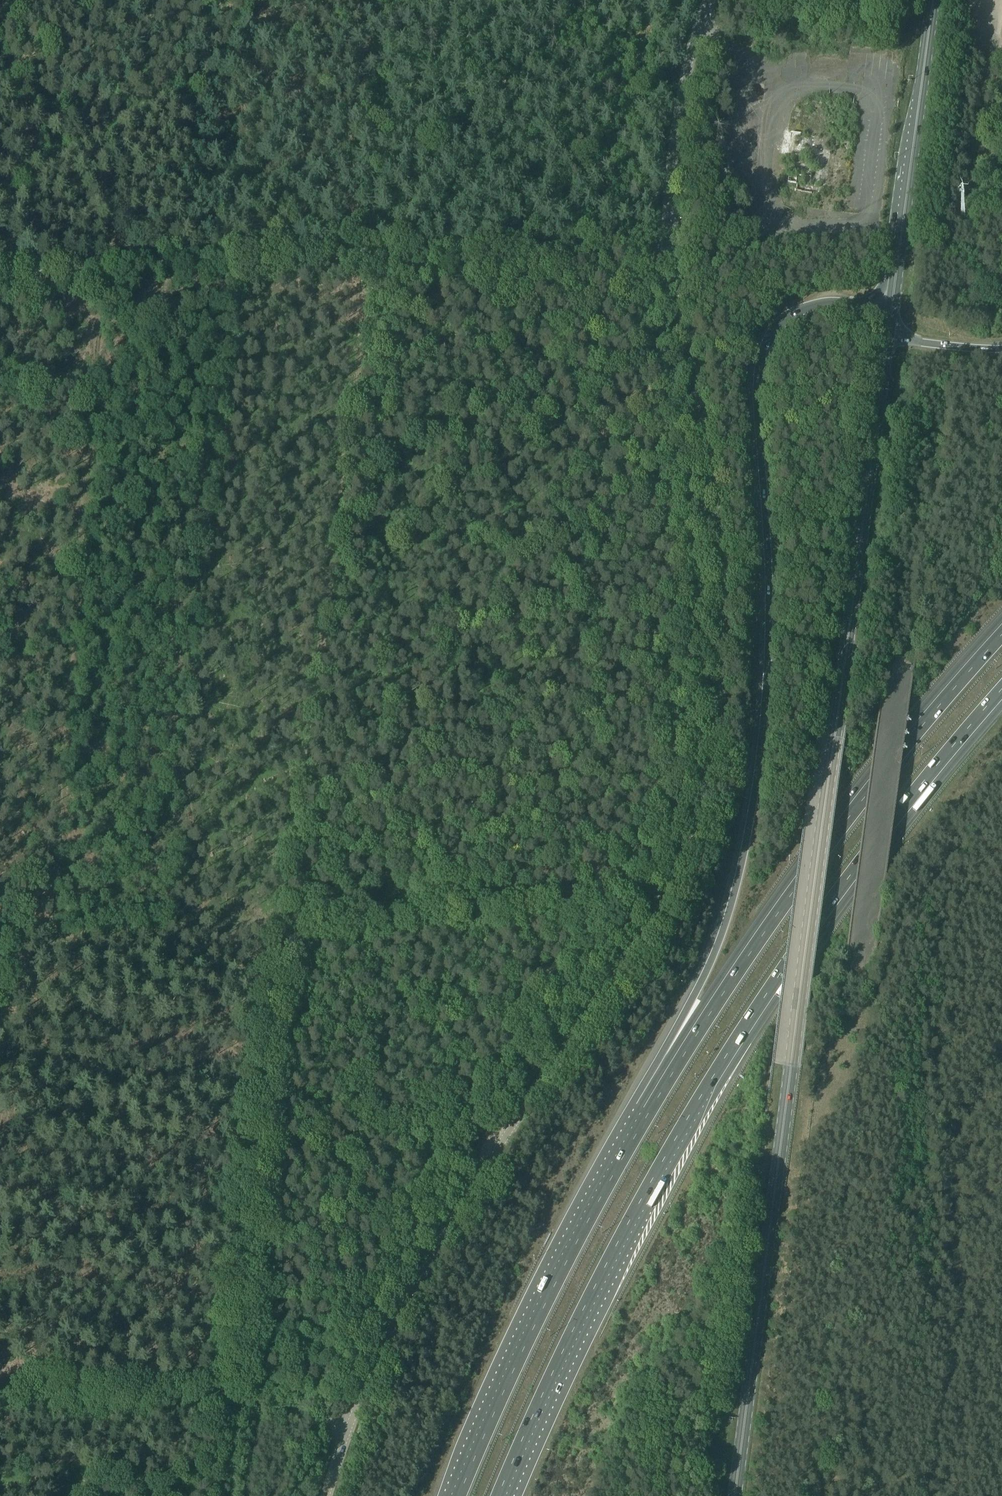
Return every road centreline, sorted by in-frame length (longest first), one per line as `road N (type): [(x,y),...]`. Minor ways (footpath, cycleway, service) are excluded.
road 1 (tertiary): [(324,1495),(374,1363),(414,1286),(664,898),(709,775),(723,675),(724,565),(667,240)]
road 2 (primary): [(735,1495),(887,339)]
road 3 (track): [(227,1405),(375,252)]
road 4 (motorway): [(503,1495),(565,1355),(704,1102),(830,909),(1001,698)]
road 5 (motorway): [(891,310),(843,304),(804,311),(774,335),(759,367),(769,626),(757,771),(729,911),(647,1110)]
road 6 (track): [(0,964),(2,935),(44,932),(102,262)]
road 7 (motorway): [(1001,629),(778,907),(647,1110)]
road 8 (unclassified): [(221,258),(667,240)]
road 9 (motorway): [(647,1110),(536,1312),(455,1495)]
road 10 (track): [(0,1389),(359,1414)]
road 11 (primary): [(891,310),(932,0)]
road 12 (tertiary): [(667,240),(677,123),(709,0)]
road 13 (track): [(44,932),(287,914)]
road 14 (track): [(0,267),(221,258)]
road 15 (track): [(0,58),(26,140),(30,270)]
road 16 (track): [(991,70),(973,209)]

